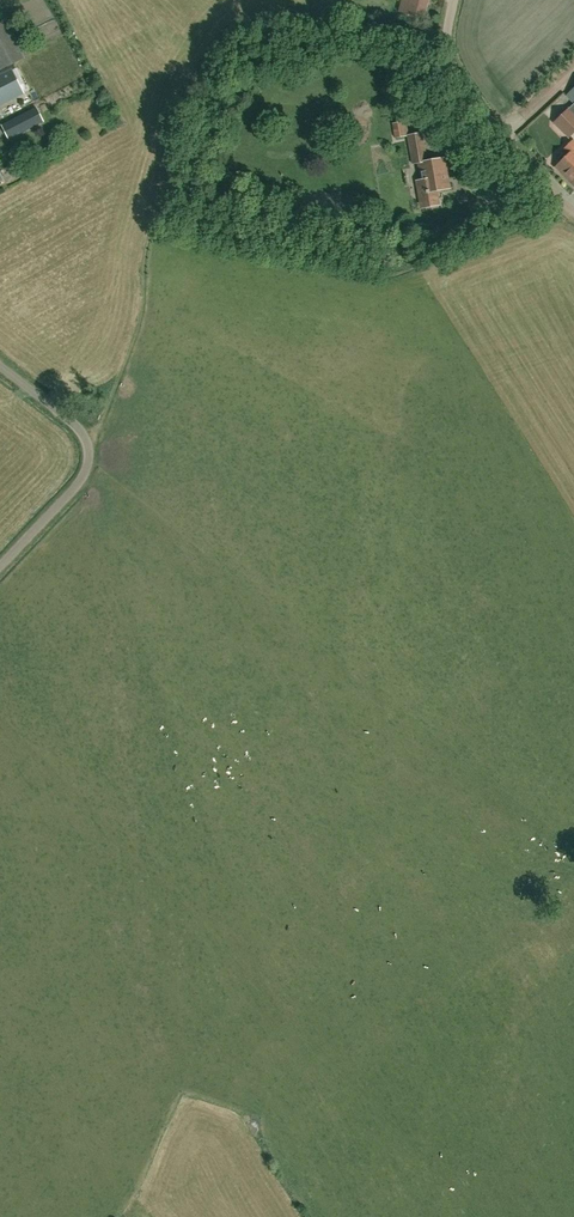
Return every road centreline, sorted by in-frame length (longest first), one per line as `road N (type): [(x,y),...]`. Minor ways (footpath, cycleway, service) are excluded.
road 1 (track): [(445,42),(255,14),(234,24),(187,107),(144,258),(141,319),(89,445)]
road 2 (unclassified): [(0,566),(83,478),(91,451),(80,429),(0,367)]
road 3 (unclassified): [(573,212),(518,156),(456,72),(445,42),(454,0)]

